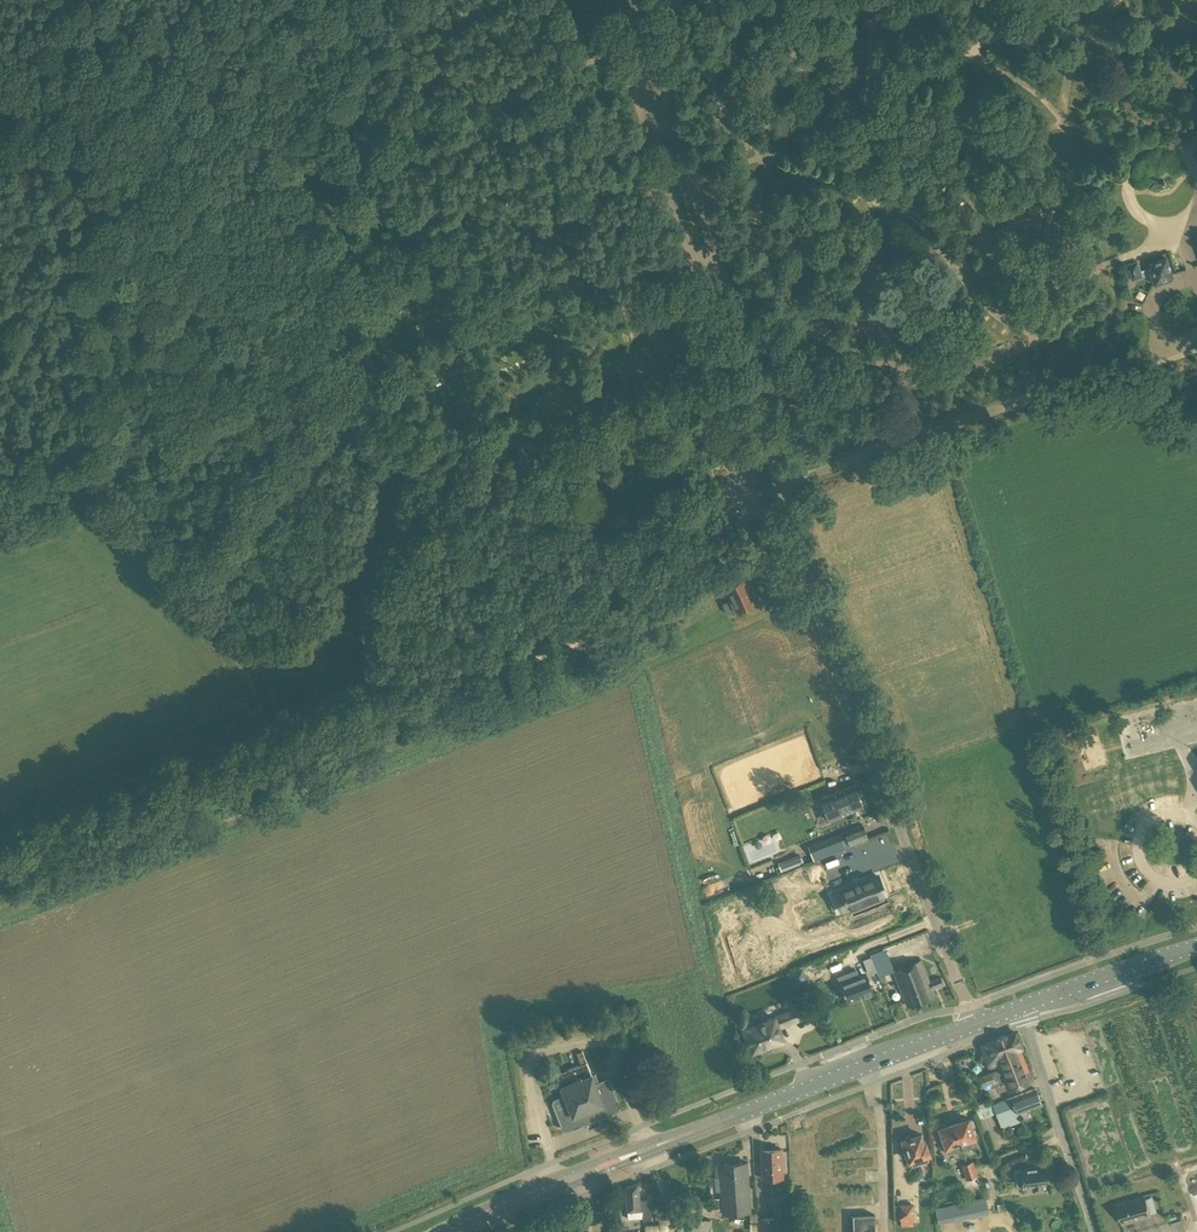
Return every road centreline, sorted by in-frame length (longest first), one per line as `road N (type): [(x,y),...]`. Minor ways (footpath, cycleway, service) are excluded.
road 1 (unclassified): [(977,1024),(783,522),(816,473),(1196,342)]
road 2 (residential): [(1092,1231),(1019,1007)]
road 3 (secondary): [(647,1148),(867,1067)]
road 4 (secondary): [(647,1148),(558,1175),(439,1231)]
road 5 (secondary): [(479,1231),(647,1148)]
road 6 (secondary): [(1019,1007),(1196,947)]
road 7 (residential): [(867,1067),(879,1104),(884,1231)]

